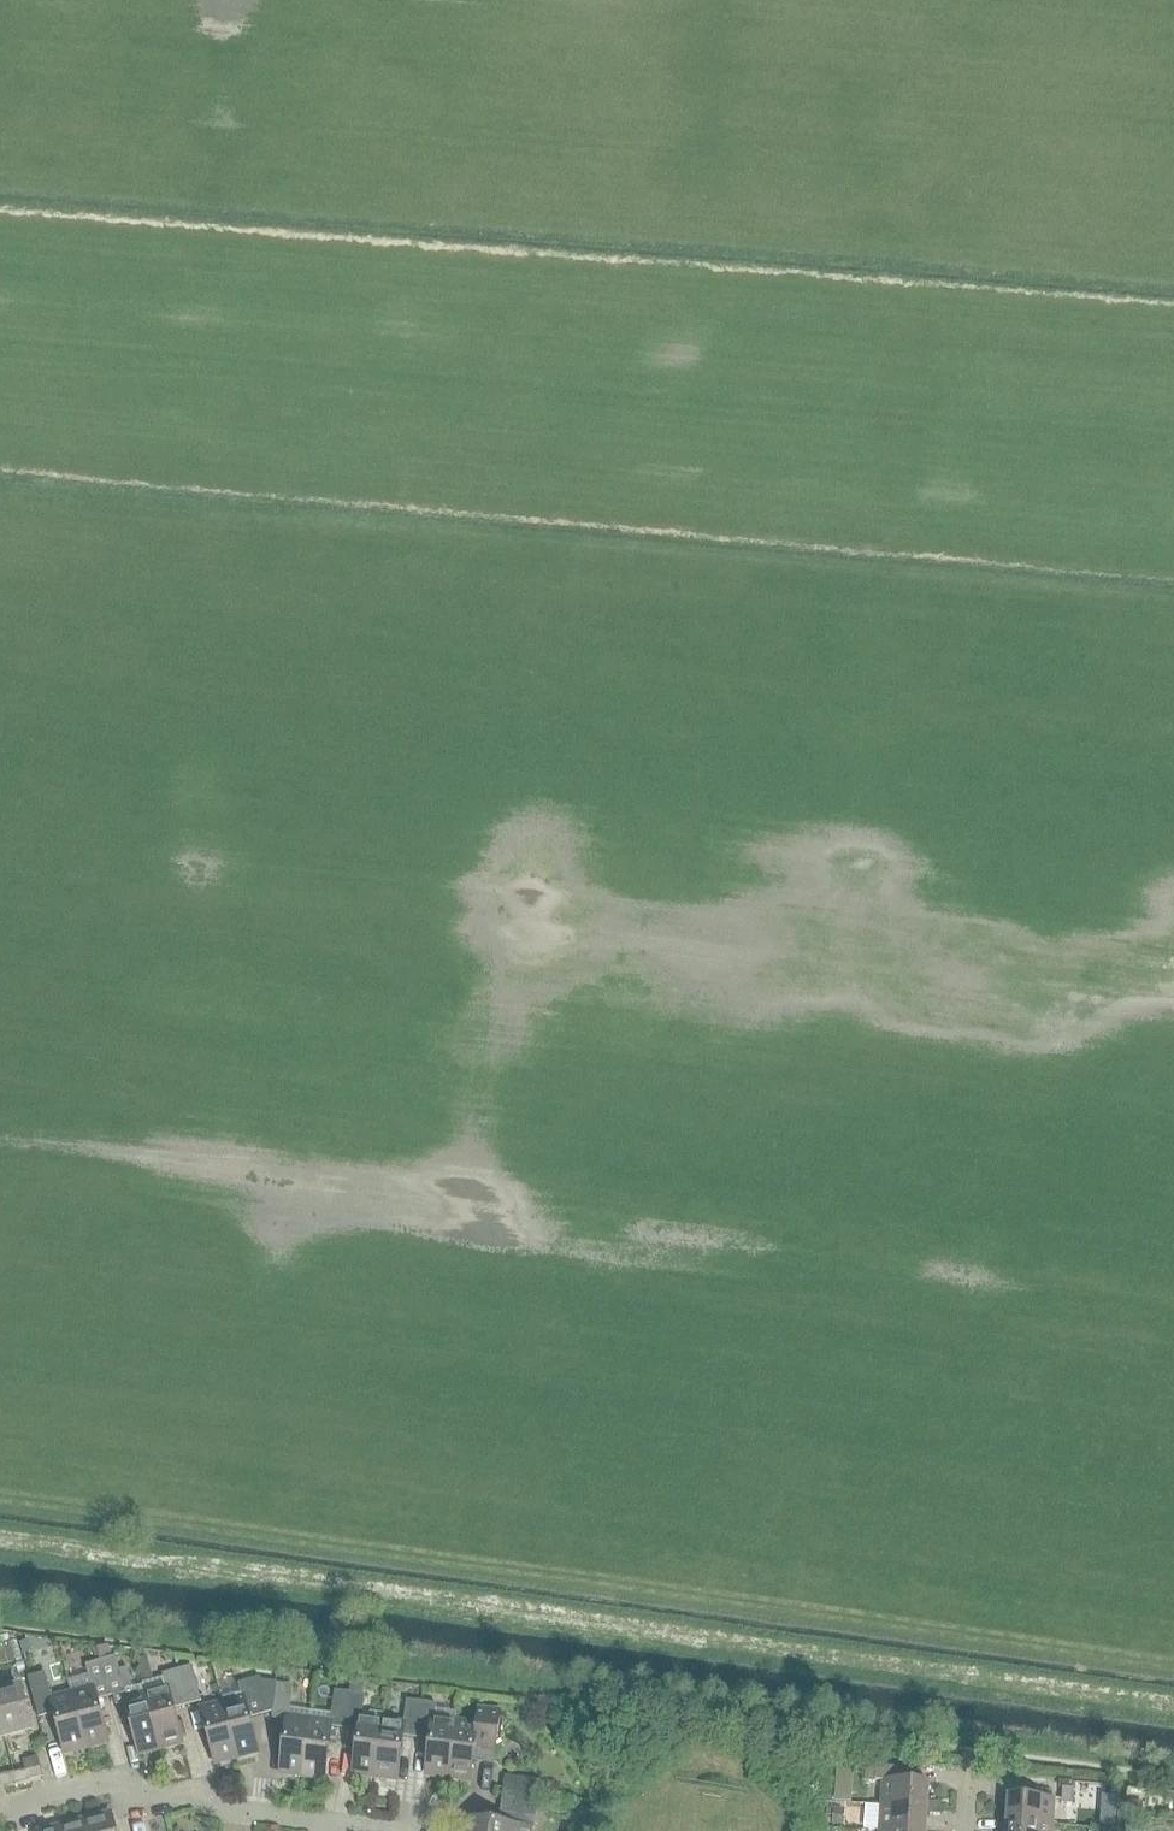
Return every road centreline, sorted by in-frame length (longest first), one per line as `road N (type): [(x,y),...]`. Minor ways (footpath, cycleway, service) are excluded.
road 1 (residential): [(385,1830),(148,1798),(110,1784),(0,1811)]

